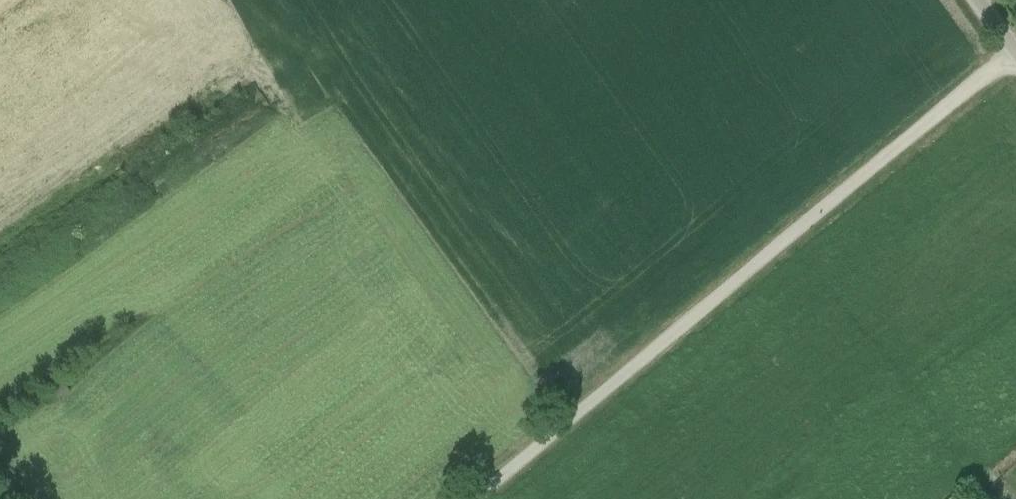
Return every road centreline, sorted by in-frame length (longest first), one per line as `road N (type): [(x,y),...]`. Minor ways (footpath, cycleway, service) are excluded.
road 1 (track): [(1015,53),(474,498)]

